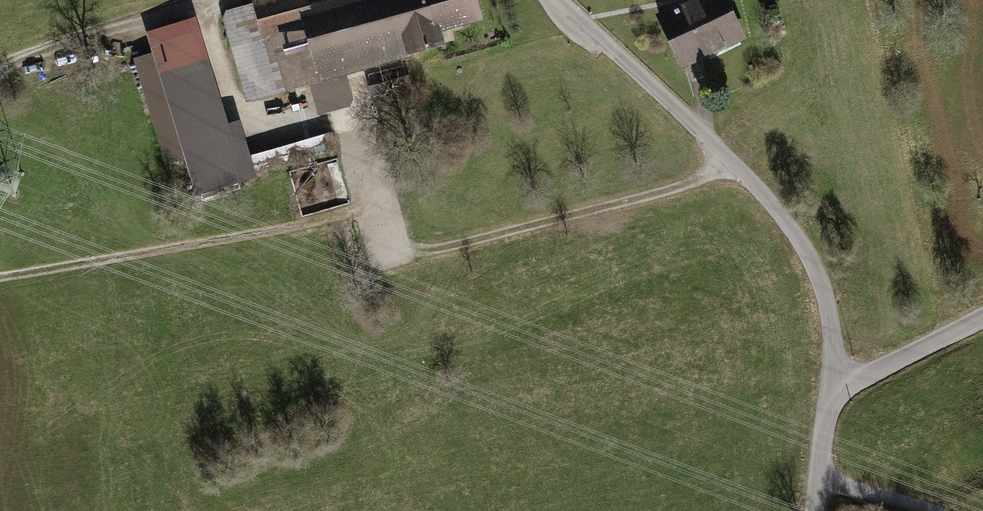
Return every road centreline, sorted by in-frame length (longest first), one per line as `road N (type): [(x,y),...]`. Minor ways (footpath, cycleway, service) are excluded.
road 1 (track): [(734,162),(682,187),(446,248),(410,249),(387,235),(354,119),(288,136),(246,119),(205,4)]
road 2 (residential): [(828,396),(829,315),(799,241),(734,162),(561,0)]
road 3 (track): [(205,4),(65,46),(0,79)]
road 4 (residential): [(982,317),(828,396)]
road 5 (track): [(818,480),(934,510)]

